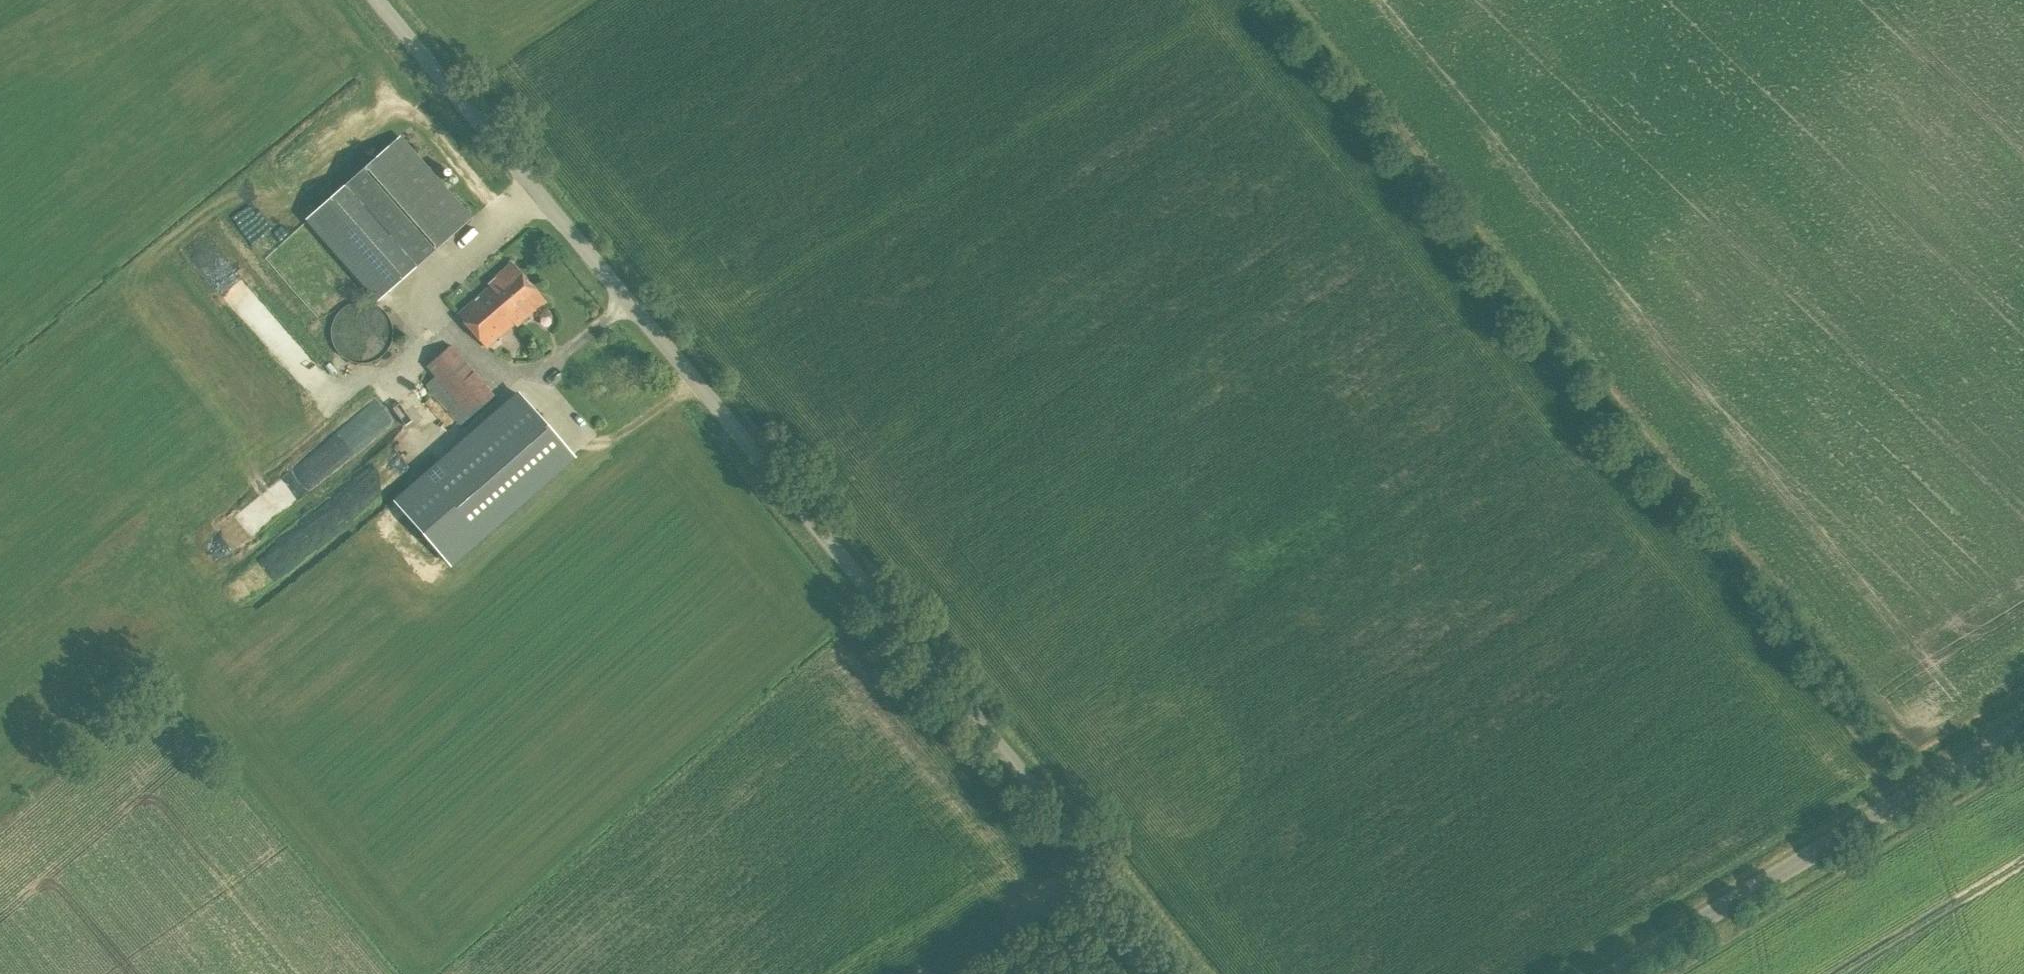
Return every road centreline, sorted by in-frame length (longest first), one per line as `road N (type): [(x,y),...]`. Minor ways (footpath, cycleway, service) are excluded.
road 1 (unclassified): [(1186,973),(373,0)]
road 2 (unclassified): [(1610,973),(2023,726)]

